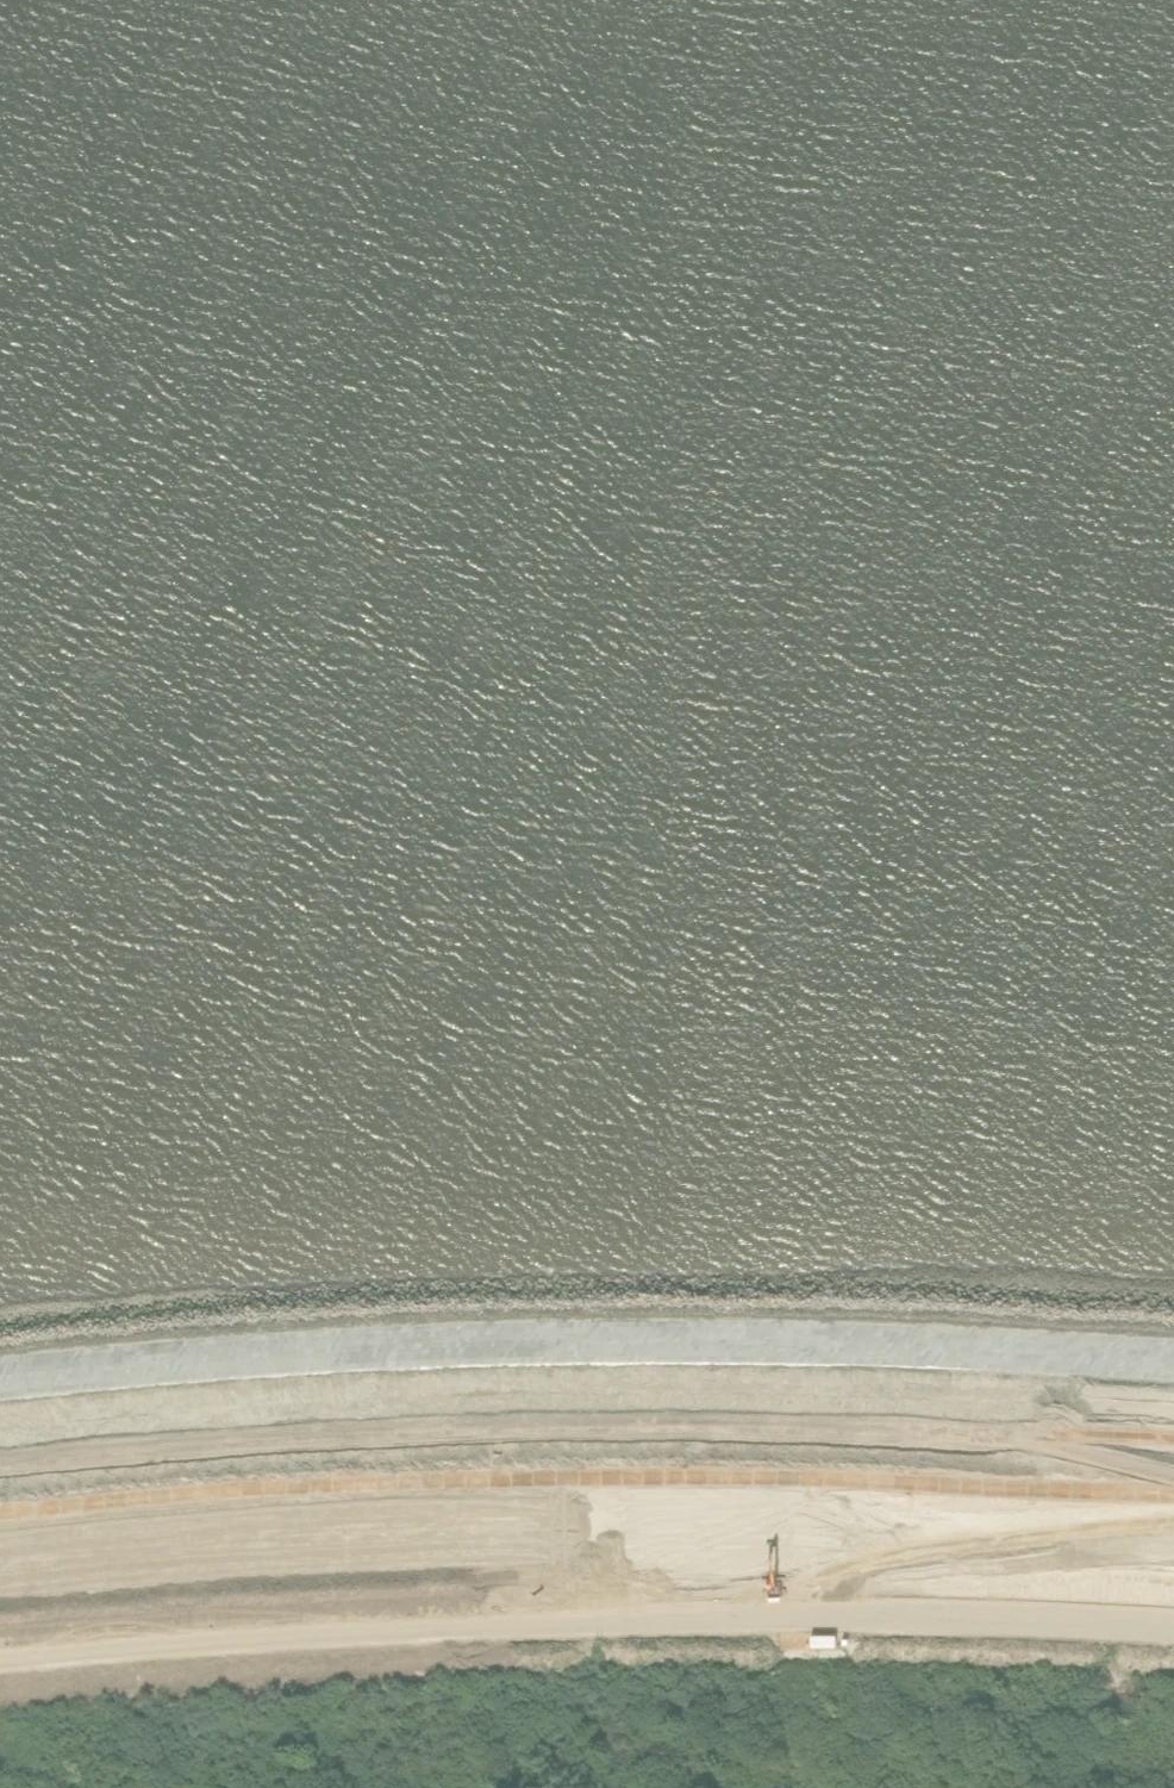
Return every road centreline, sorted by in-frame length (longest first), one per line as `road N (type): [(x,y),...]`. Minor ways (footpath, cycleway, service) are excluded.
road 1 (track): [(1129,1437),(945,1387),(679,1342),(0,1382)]

